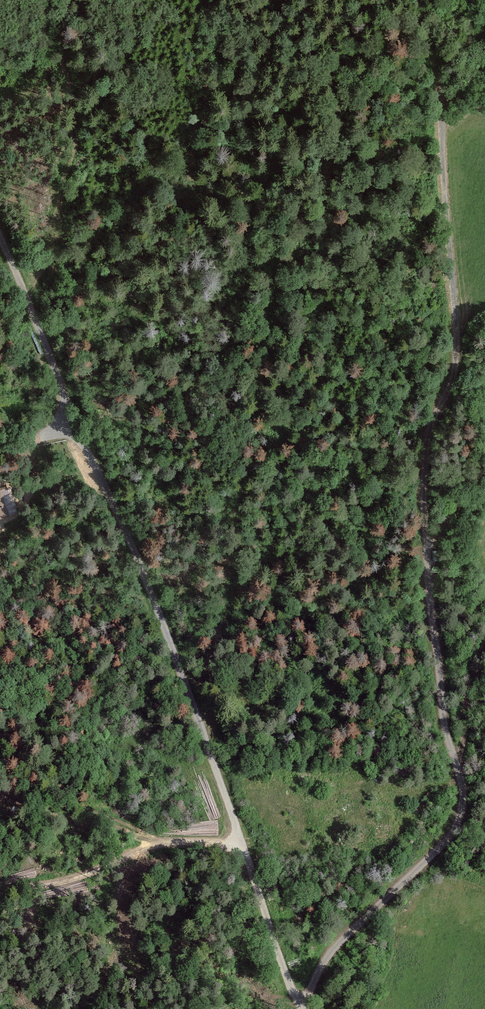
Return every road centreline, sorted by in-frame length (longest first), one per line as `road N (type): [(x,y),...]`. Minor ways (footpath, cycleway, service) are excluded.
road 1 (track): [(307,1008),(321,966),(346,933),(437,848),(457,814),(428,502),(430,450),(461,346),(426,0)]
road 2 (unclassified): [(292,1008),(225,795),(0,237)]
road 3 (track): [(240,856),(203,841),(149,841),(118,848),(43,891),(0,891)]

